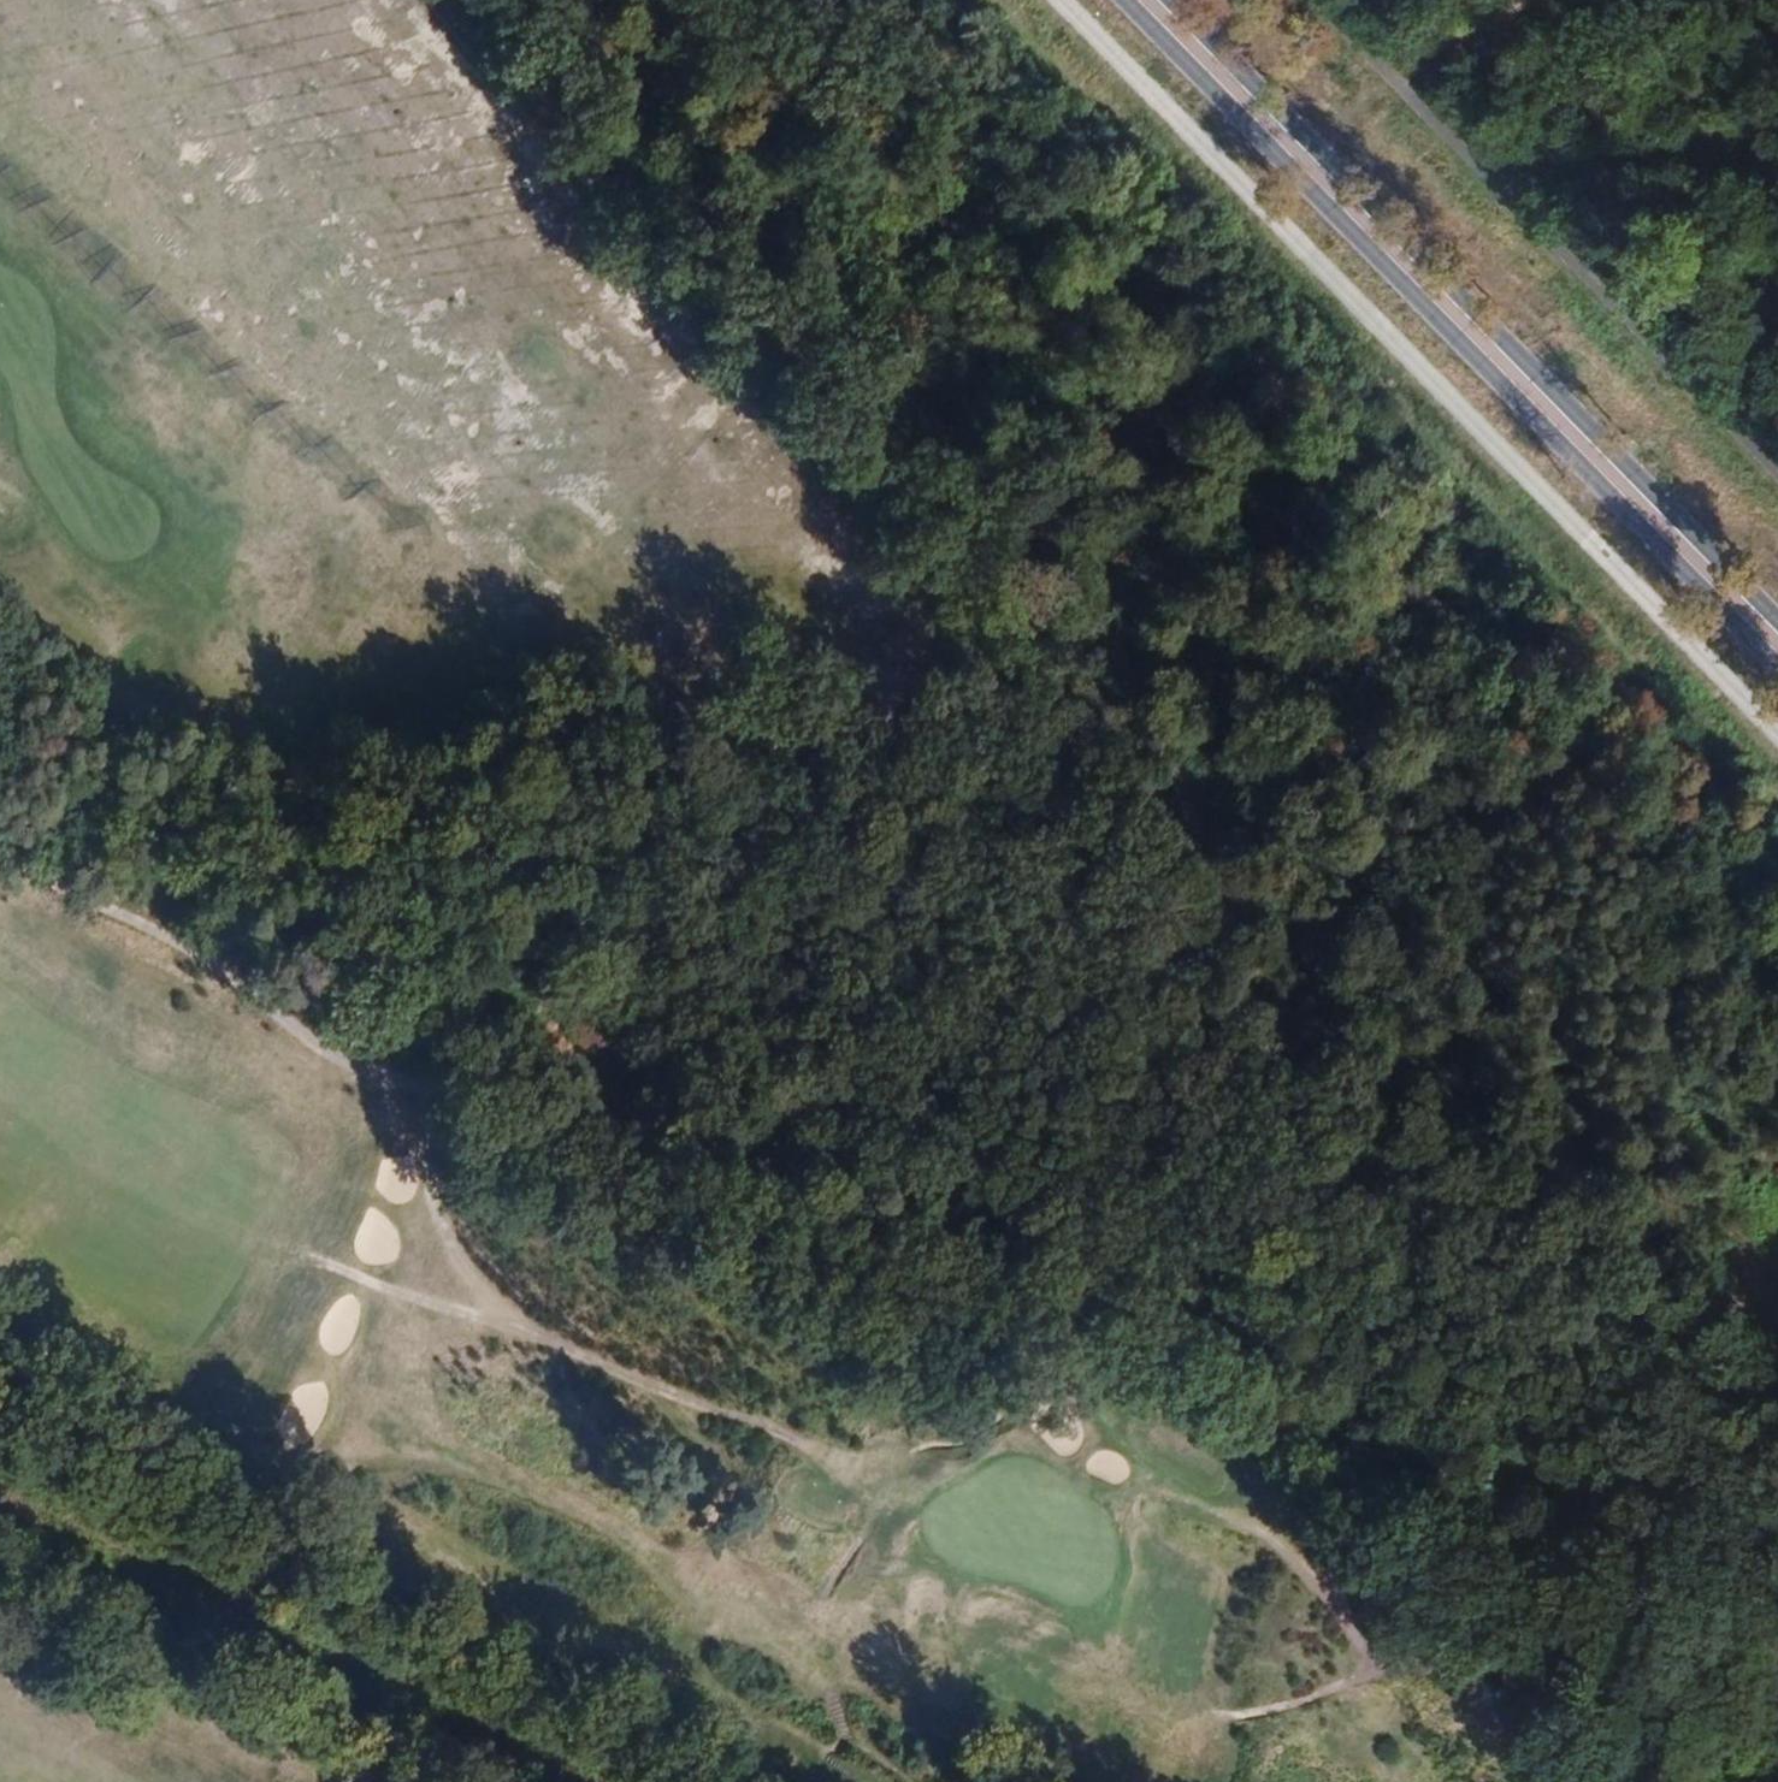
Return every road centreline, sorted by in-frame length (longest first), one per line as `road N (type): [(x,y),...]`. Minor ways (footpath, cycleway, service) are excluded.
road 1 (primary): [(1124,0),(1777,670)]
road 2 (primary): [(1777,622),(1168,0)]
road 3 (track): [(1462,0),(1308,143)]

